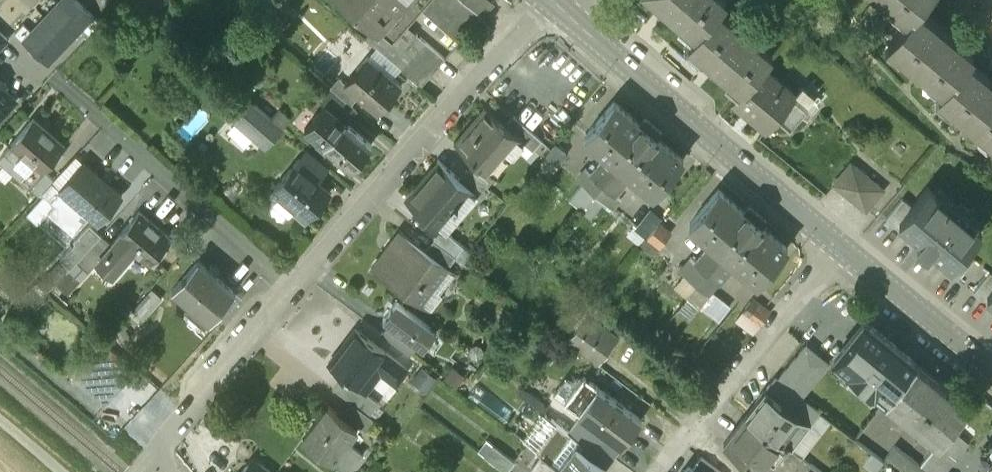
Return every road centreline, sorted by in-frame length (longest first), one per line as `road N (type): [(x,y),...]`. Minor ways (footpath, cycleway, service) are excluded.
road 1 (residential): [(552,1),(293,285)]
road 2 (tertiary): [(552,1),(838,245)]
road 3 (residential): [(293,285),(54,78)]
road 4 (residential): [(656,471),(838,245)]
road 5 (residential): [(293,285),(155,450),(176,471)]
road 6 (tertiary): [(838,245),(991,362)]

